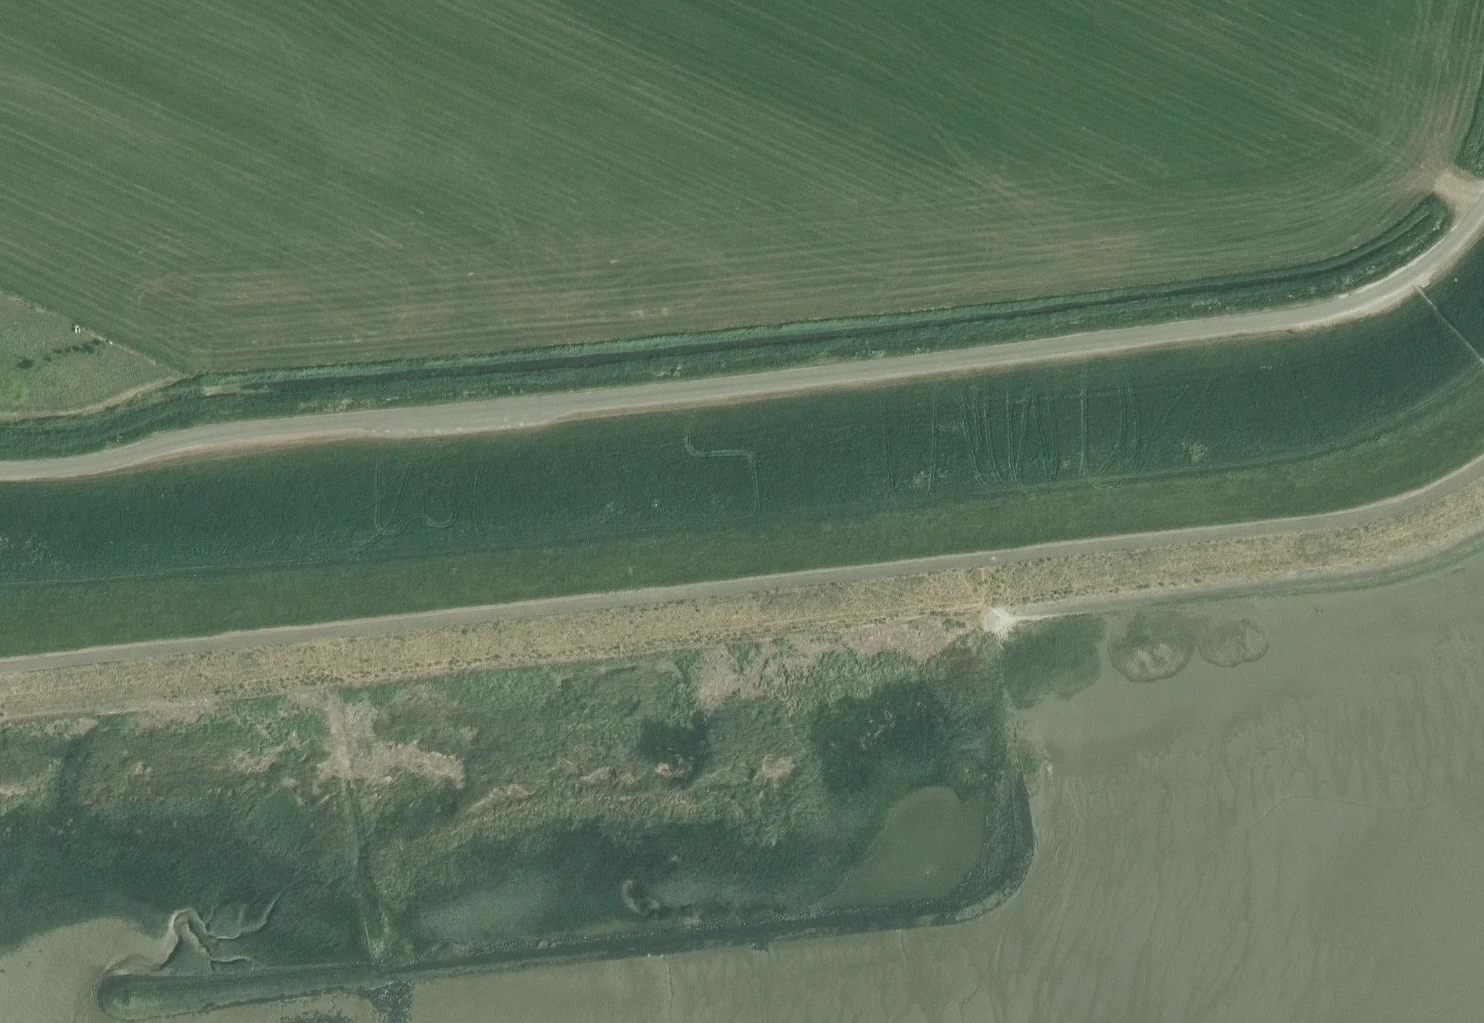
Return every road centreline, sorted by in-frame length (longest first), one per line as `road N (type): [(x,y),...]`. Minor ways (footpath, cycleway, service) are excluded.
road 1 (unclassified): [(0,472),(100,462),(196,436),(705,388),(1324,312),(1430,263),(1483,207)]

